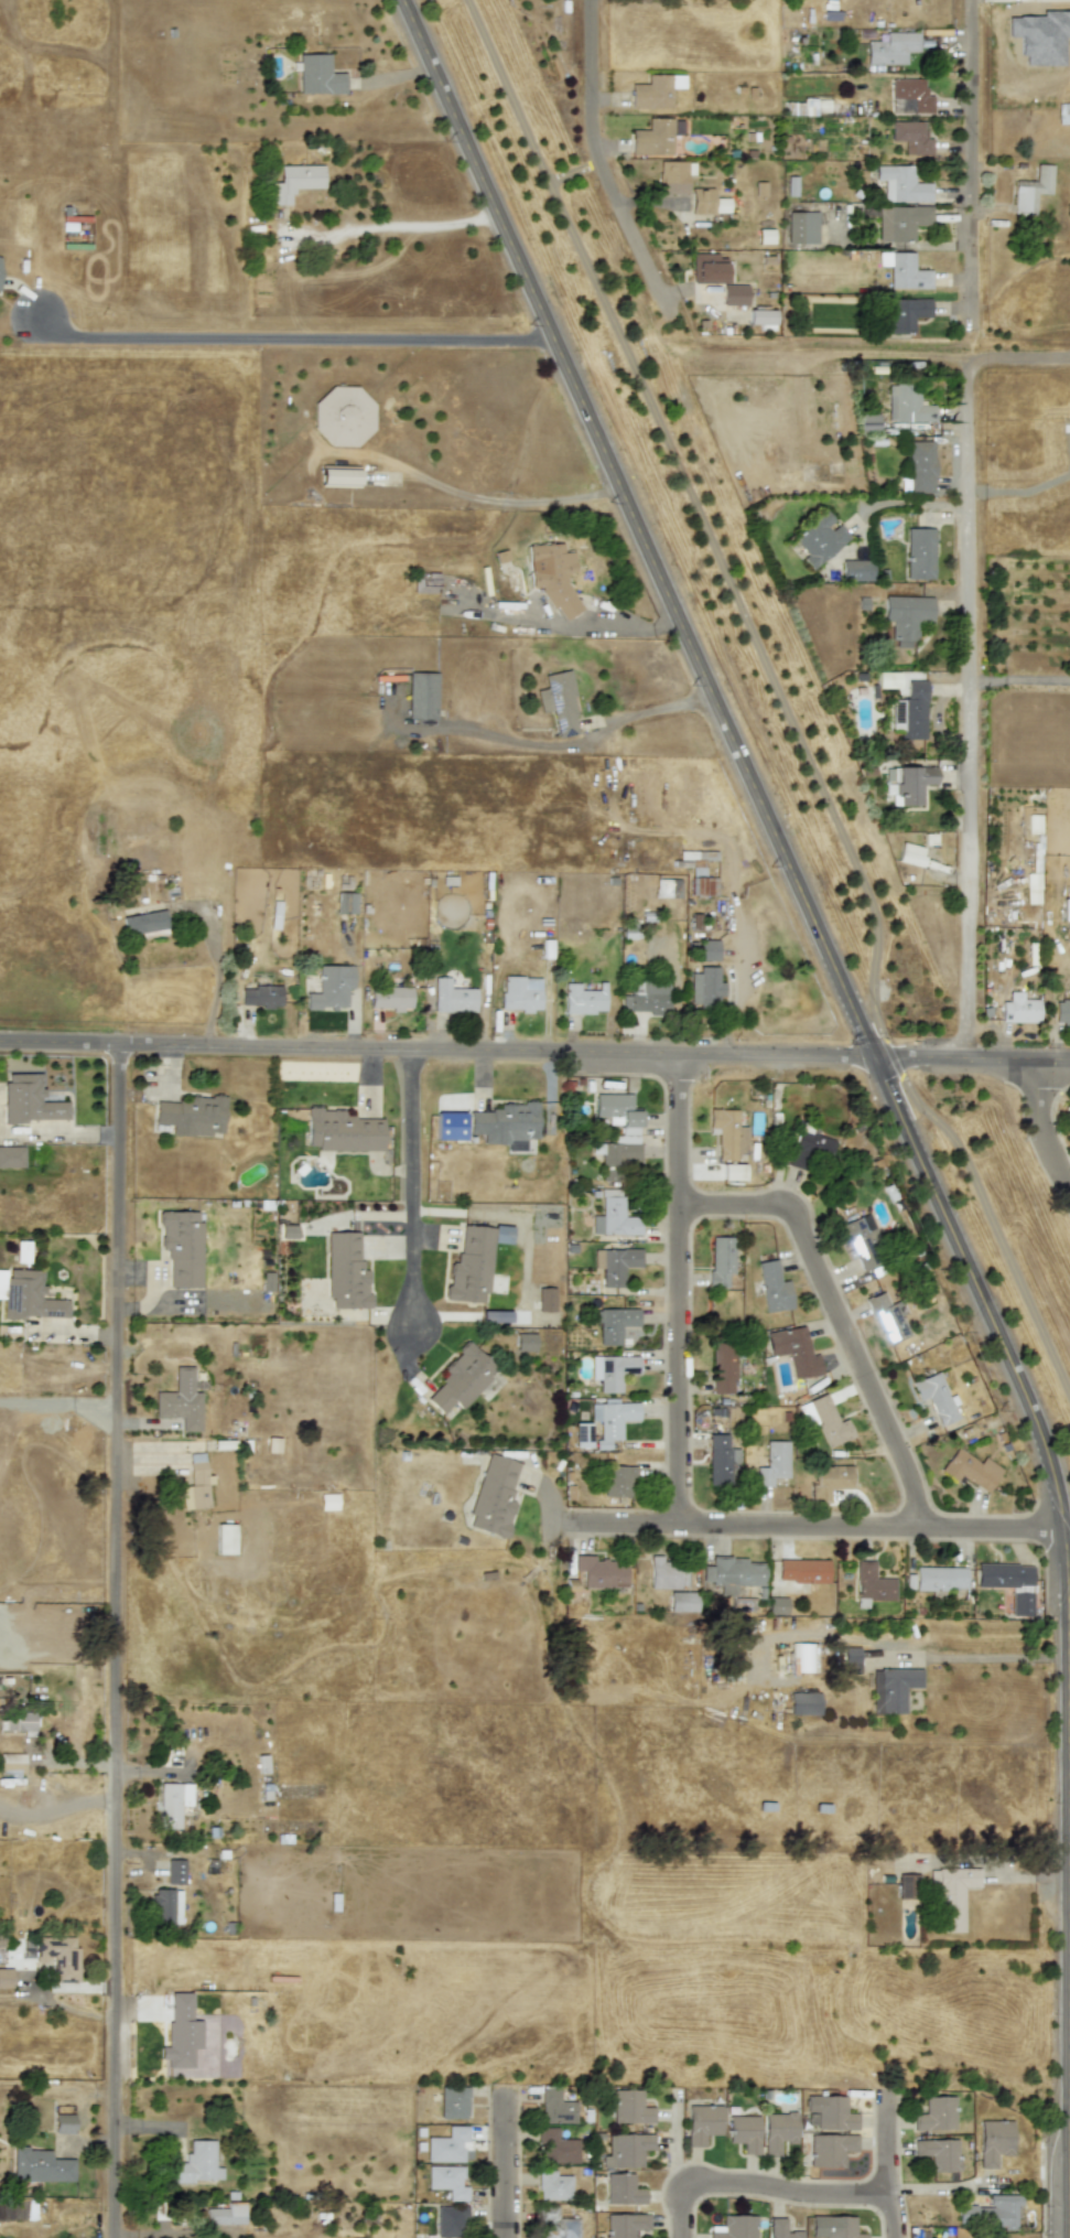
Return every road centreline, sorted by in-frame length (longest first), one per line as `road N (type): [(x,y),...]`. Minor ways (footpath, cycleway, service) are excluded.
road 1 (secondary): [(1069,1885),(1057,1493),(879,1063),(400,0)]
road 2 (residential): [(119,1046),(120,2237)]
road 3 (tertiary): [(0,1046),(879,1063)]
road 4 (residential): [(964,1064),(973,359)]
road 5 (residential): [(551,1524),(1063,1529)]
road 6 (residential): [(679,1524),(681,1061)]
road 7 (residential): [(915,1527),(915,1492),(790,1213),(682,1207)]
road 8 (residential): [(690,356),(1069,361)]
road 9 (residential): [(671,313),(596,149),(594,0)]
road 10 (residential): [(973,313),(971,0)]
road 11 (residential): [(413,1053),(410,1333)]
road 12 (residential): [(887,2196),(695,2183),(681,2204),(681,2237)]
road 13 (tertiary): [(879,1063),(1069,1064)]
road 14 (residential): [(505,2237),(507,2092)]
road 15 (residential): [(896,2237),(887,2196),(888,2100)]
road 16 (residential): [(1069,1191),(1041,1134),(1039,1064)]

